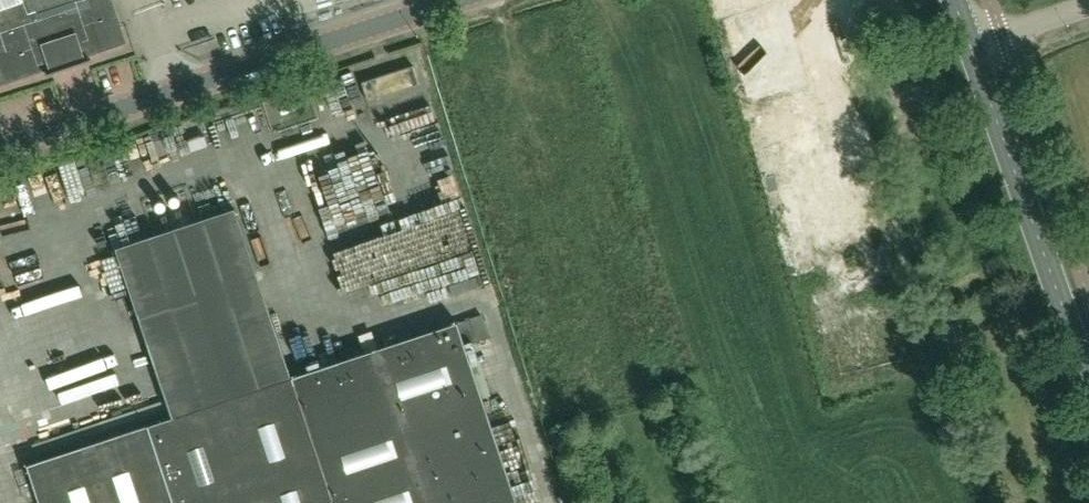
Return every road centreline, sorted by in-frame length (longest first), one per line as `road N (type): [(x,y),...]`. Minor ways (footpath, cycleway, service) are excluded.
road 1 (unclassified): [(0,149),(456,0)]
road 2 (secondary): [(1088,378),(971,47)]
road 3 (residential): [(1088,6),(971,47)]

